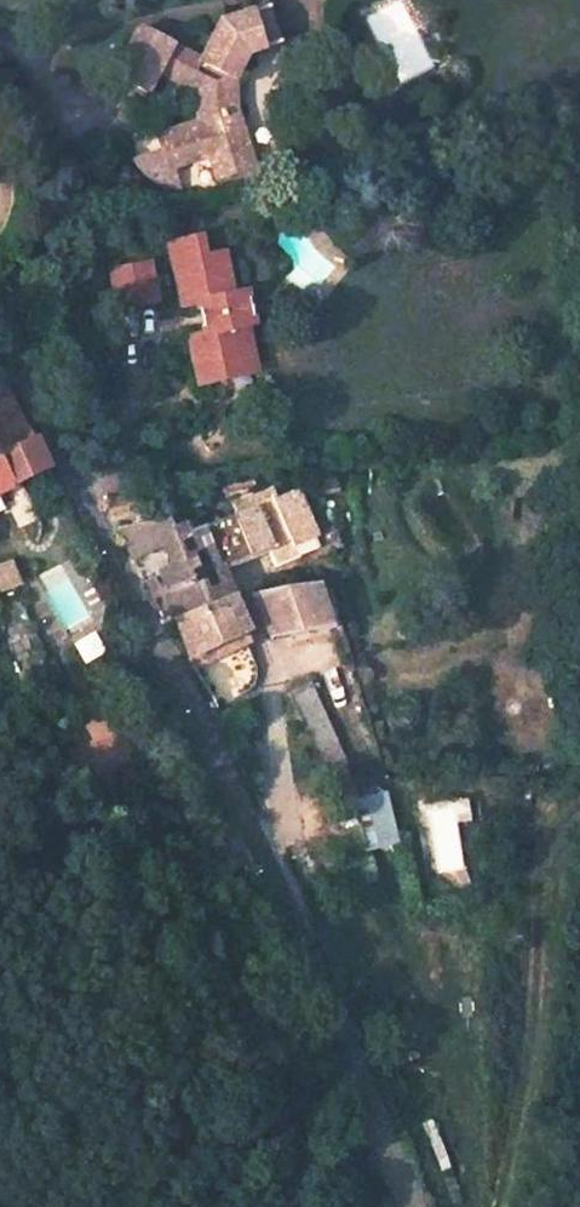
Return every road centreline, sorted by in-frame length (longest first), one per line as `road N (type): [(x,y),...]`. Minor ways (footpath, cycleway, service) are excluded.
road 1 (unclassified): [(0,327),(88,521),(234,793),(413,1206)]
road 2 (track): [(508,1206),(558,839),(579,813)]

